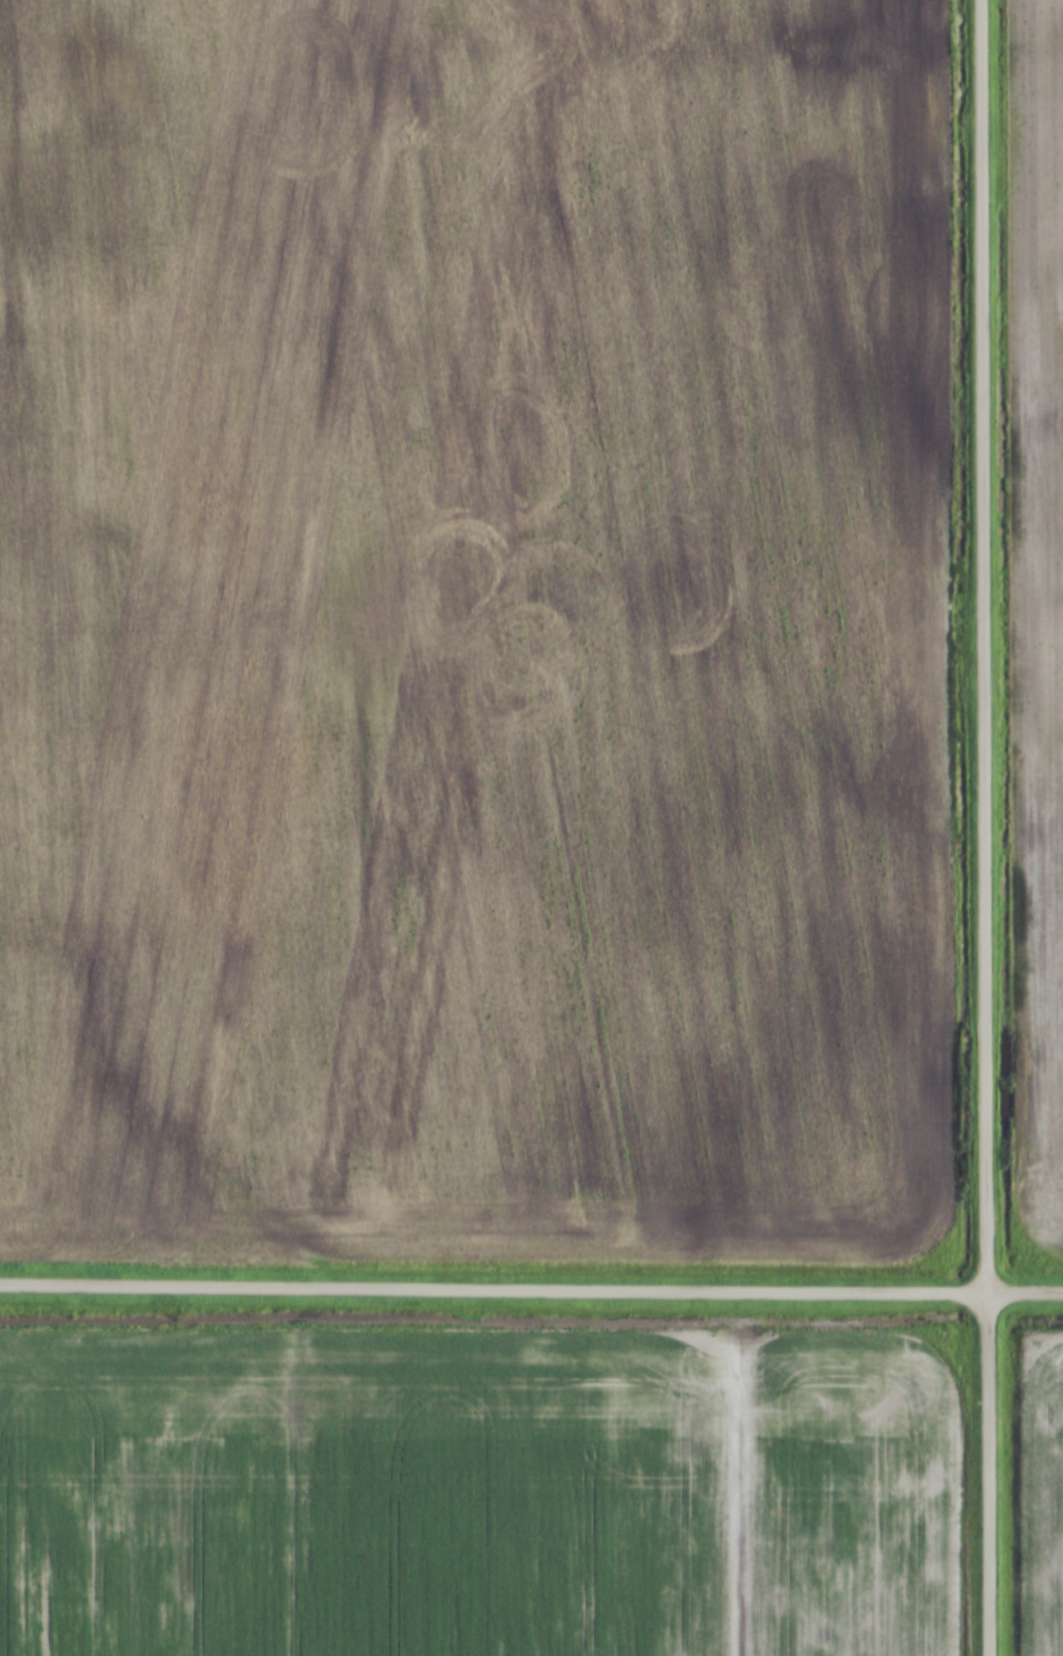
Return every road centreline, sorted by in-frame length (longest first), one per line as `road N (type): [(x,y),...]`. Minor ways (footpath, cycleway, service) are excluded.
road 1 (residential): [(986,1655),(981,0)]
road 2 (residential): [(1062,1292),(0,1287)]

